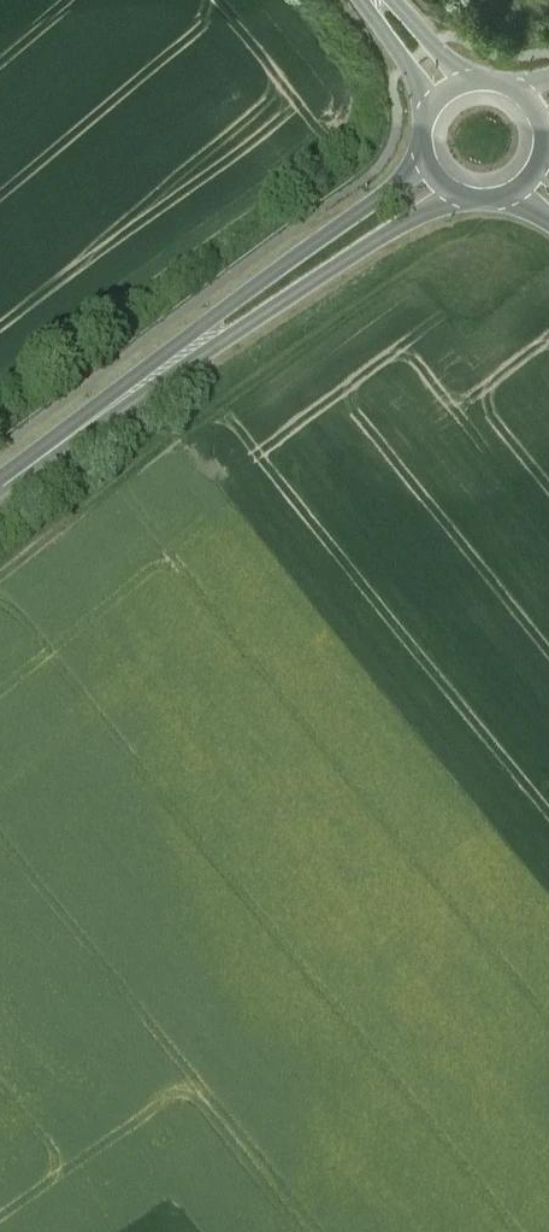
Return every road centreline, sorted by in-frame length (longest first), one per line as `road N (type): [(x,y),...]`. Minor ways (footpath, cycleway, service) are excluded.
road 1 (track): [(0,569),(252,374),(409,275),(449,263)]
road 2 (tertiary): [(107,411),(463,197)]
road 3 (tertiary): [(424,151),(399,186),(220,315),(107,411)]
road 4 (tertiary): [(0,490),(107,411)]

